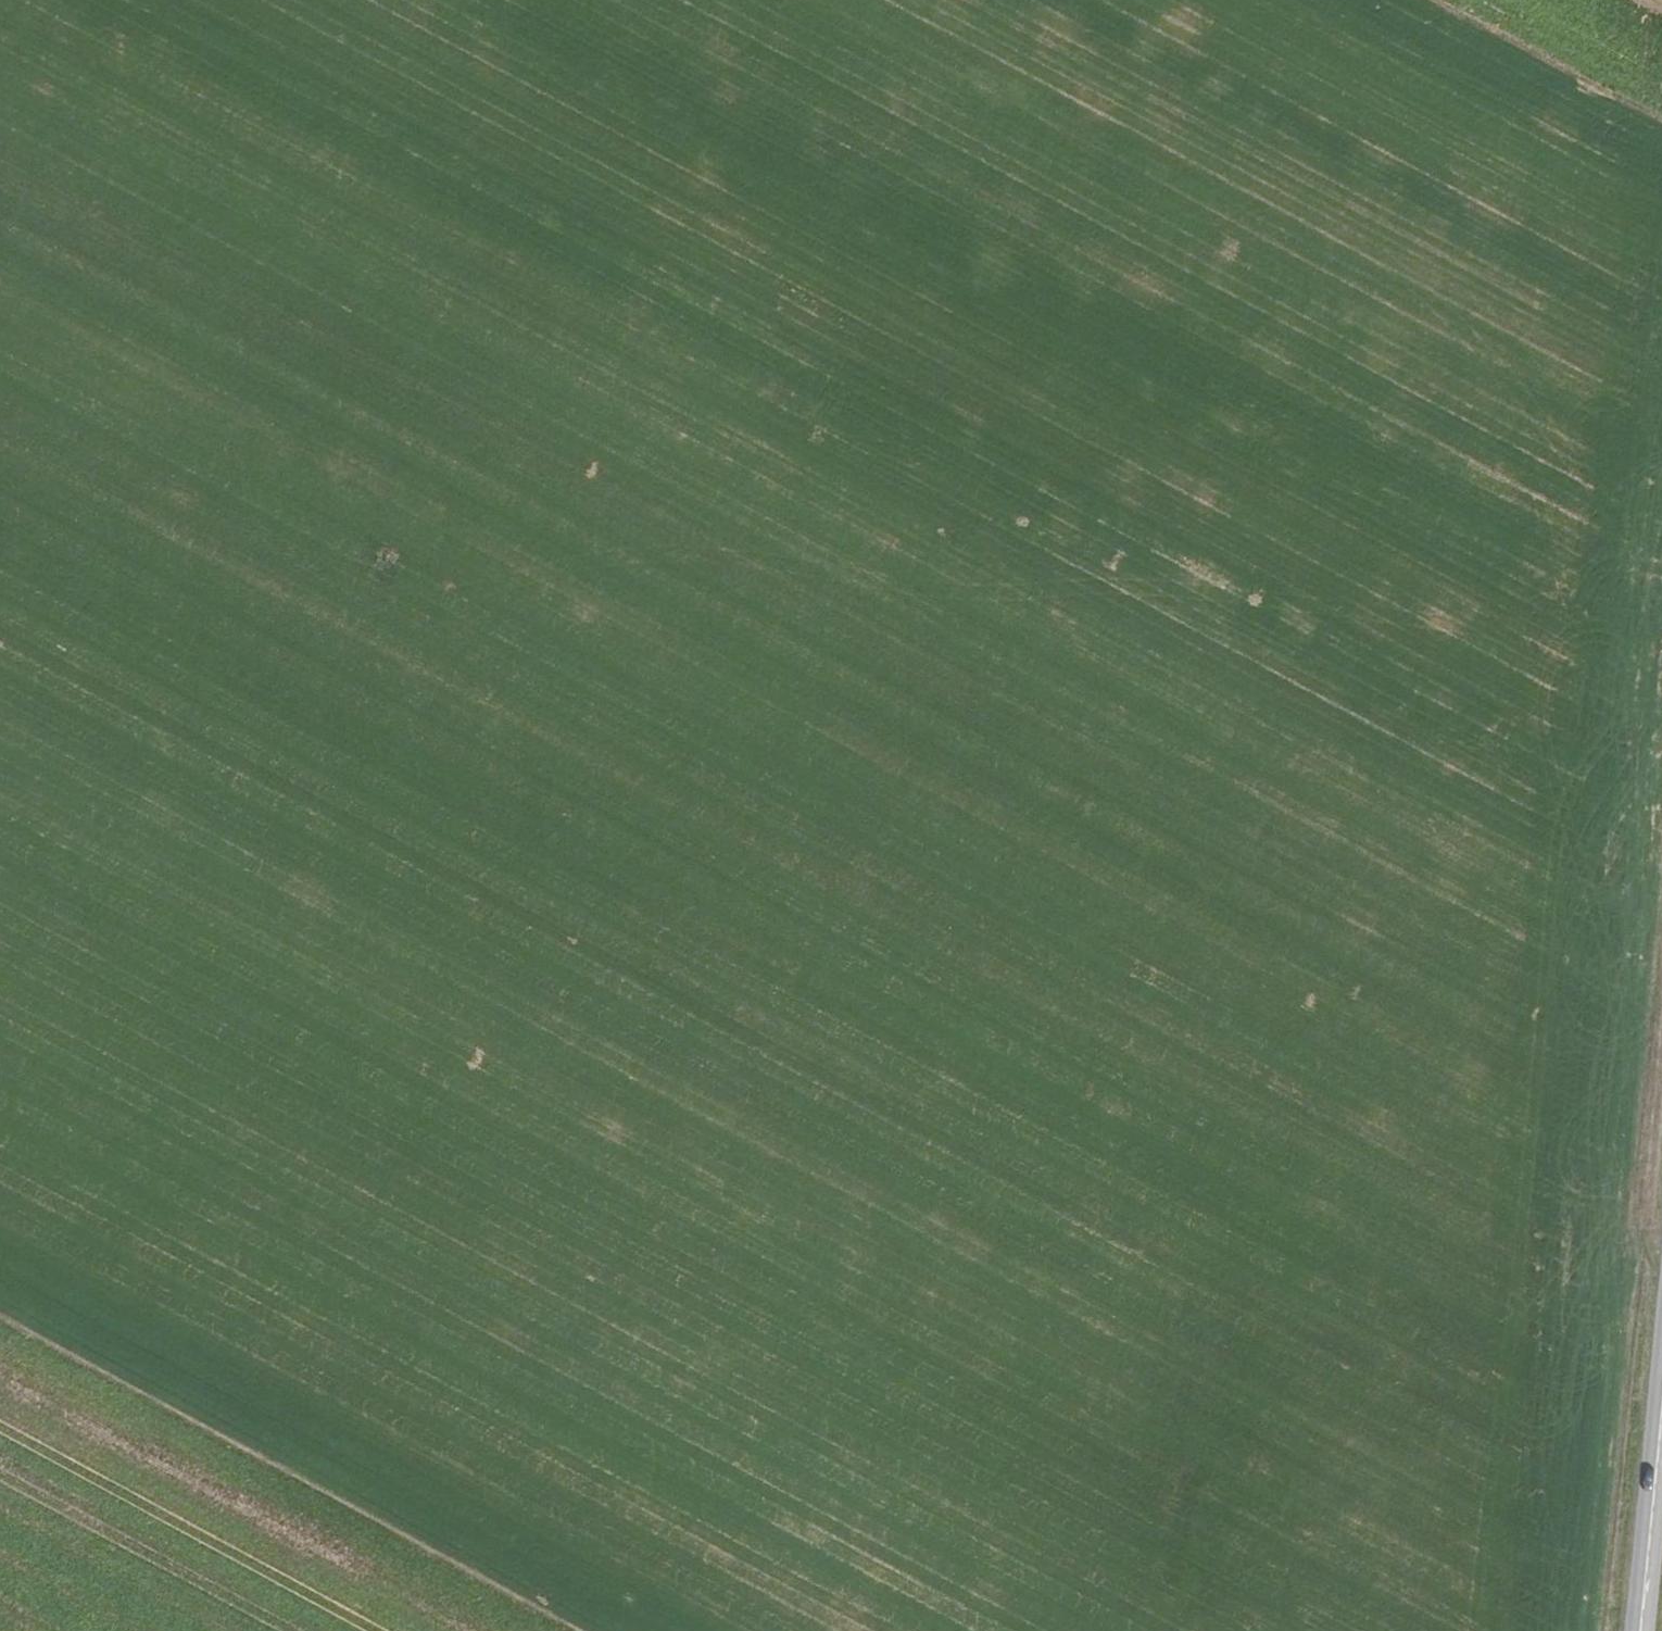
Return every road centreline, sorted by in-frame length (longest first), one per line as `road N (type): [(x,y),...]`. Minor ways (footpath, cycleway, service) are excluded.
road 1 (secondary): [(1638,1630),(1661,1396)]

